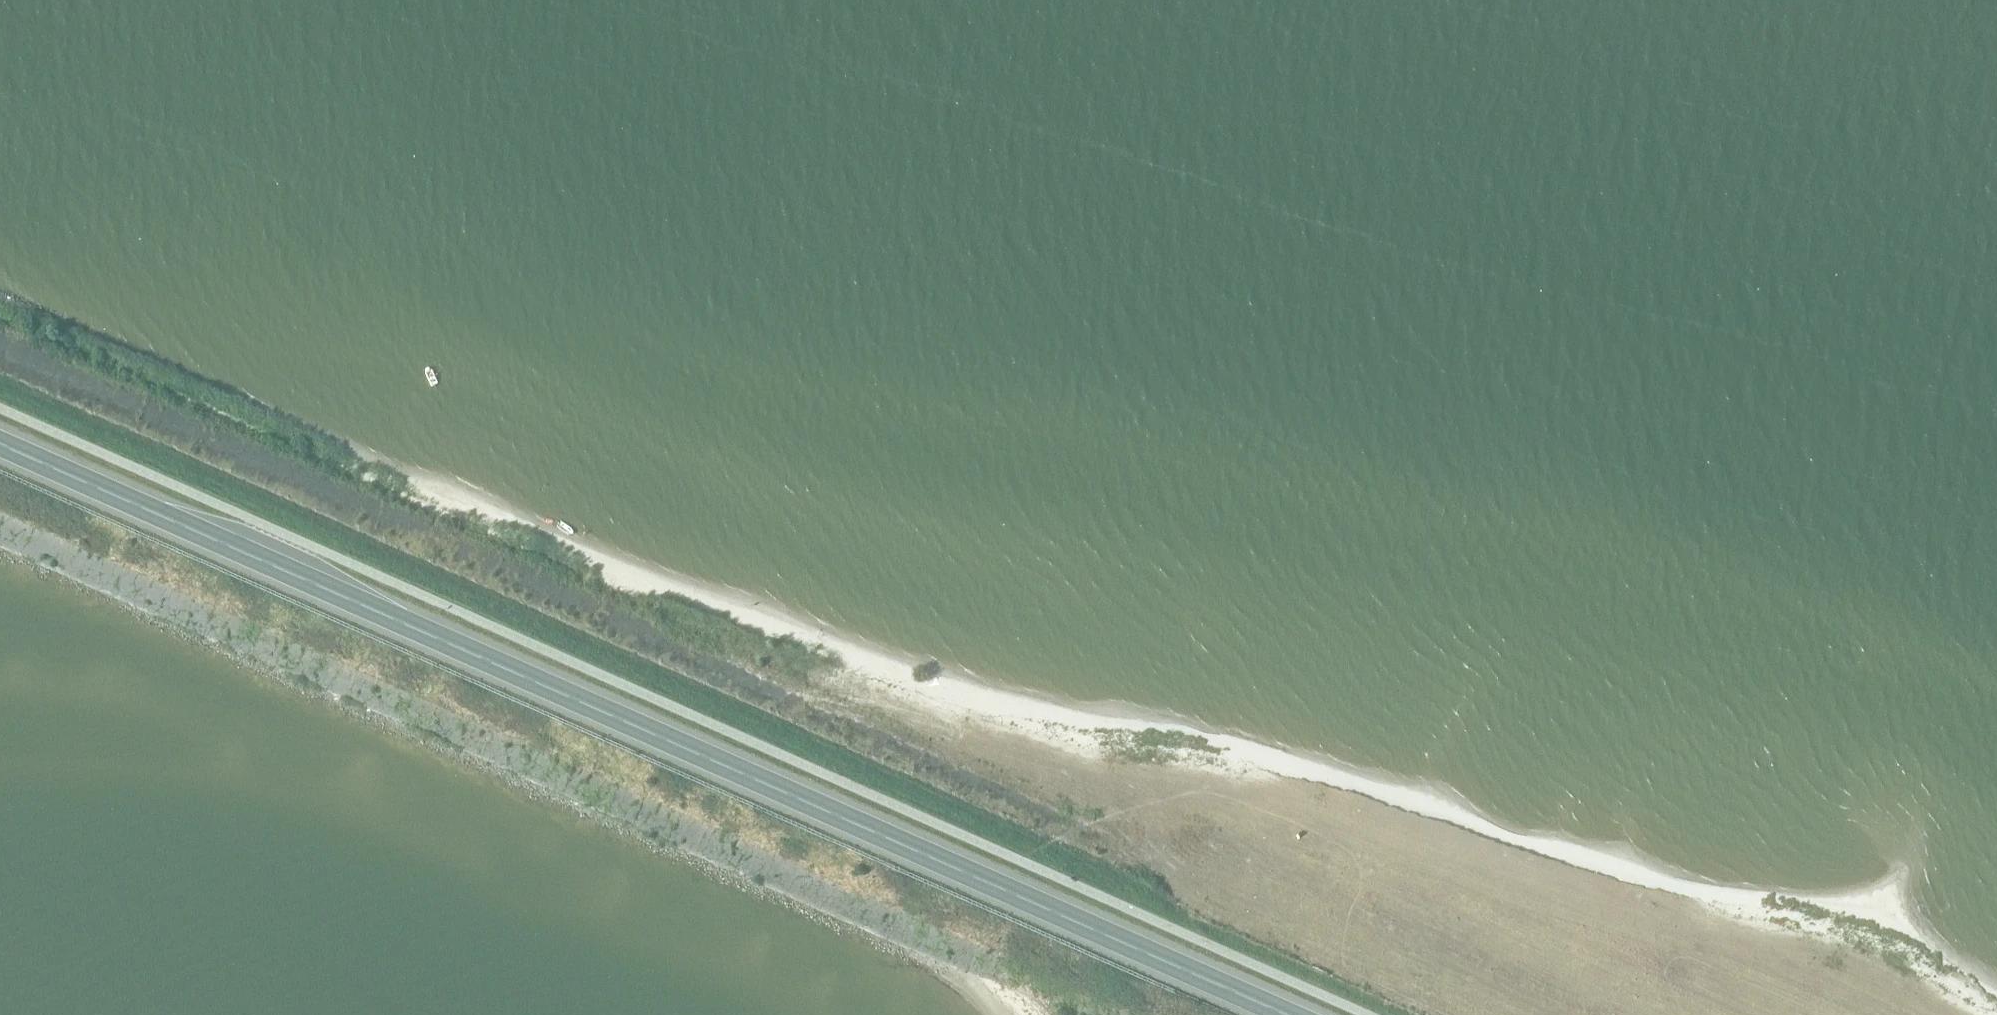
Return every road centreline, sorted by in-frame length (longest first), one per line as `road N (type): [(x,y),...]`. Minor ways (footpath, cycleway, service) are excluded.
road 1 (trunk): [(1286,1014),(0,445)]

